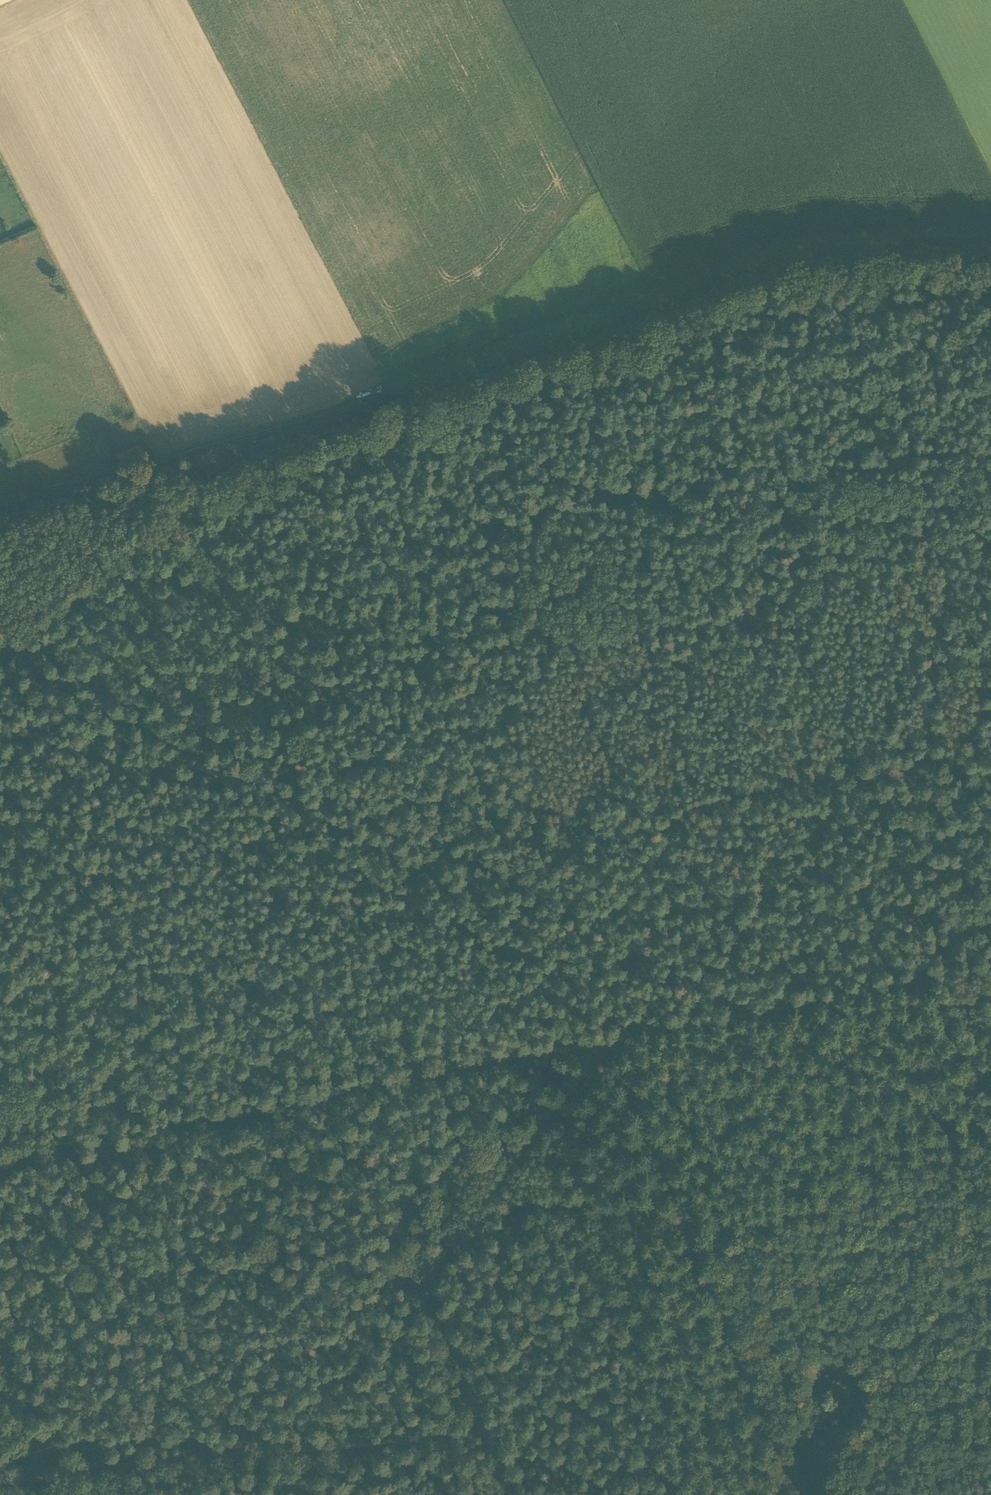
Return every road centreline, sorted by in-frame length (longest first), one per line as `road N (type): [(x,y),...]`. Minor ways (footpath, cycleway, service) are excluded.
road 1 (track): [(990,1359),(484,1423),(404,1445),(257,1451)]
road 2 (track): [(0,1162),(596,1037)]
road 3 (track): [(990,251),(786,269),(437,400)]
road 4 (track): [(596,1037),(503,1168),(436,1286),(453,1358),(513,1494)]
road 5 (track): [(615,1033),(660,1159),(805,1494)]
road 6 (track): [(22,649),(119,570),(203,488),(437,400)]
road 7 (track): [(615,1033),(936,973)]
road 8 (track): [(257,1451),(47,1483)]
road 9 (track): [(0,1334),(47,1483)]
road 10 (track): [(990,1108),(936,973)]

